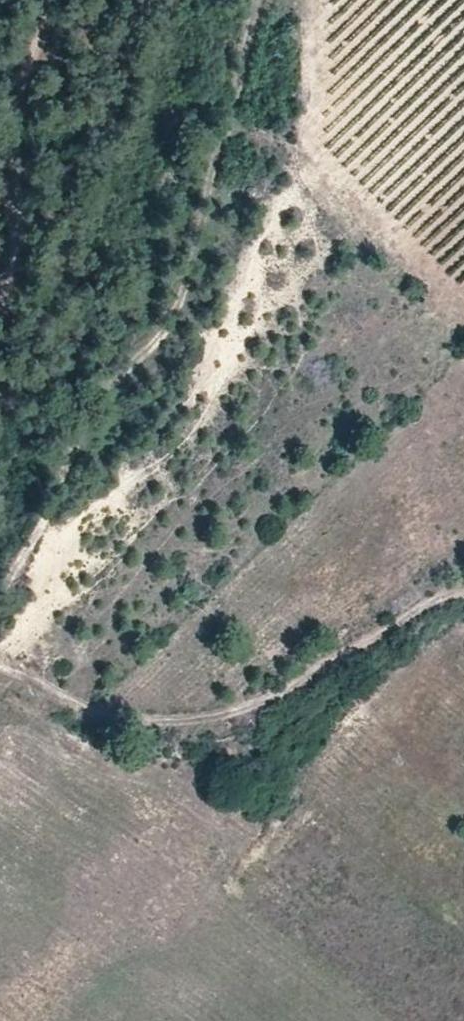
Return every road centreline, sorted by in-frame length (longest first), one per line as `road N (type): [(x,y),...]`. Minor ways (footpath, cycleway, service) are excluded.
road 1 (track): [(0,675),(27,676),(139,719),(205,717),(302,690),(432,607),(463,601)]
road 2 (track): [(0,348),(23,252),(54,0)]

